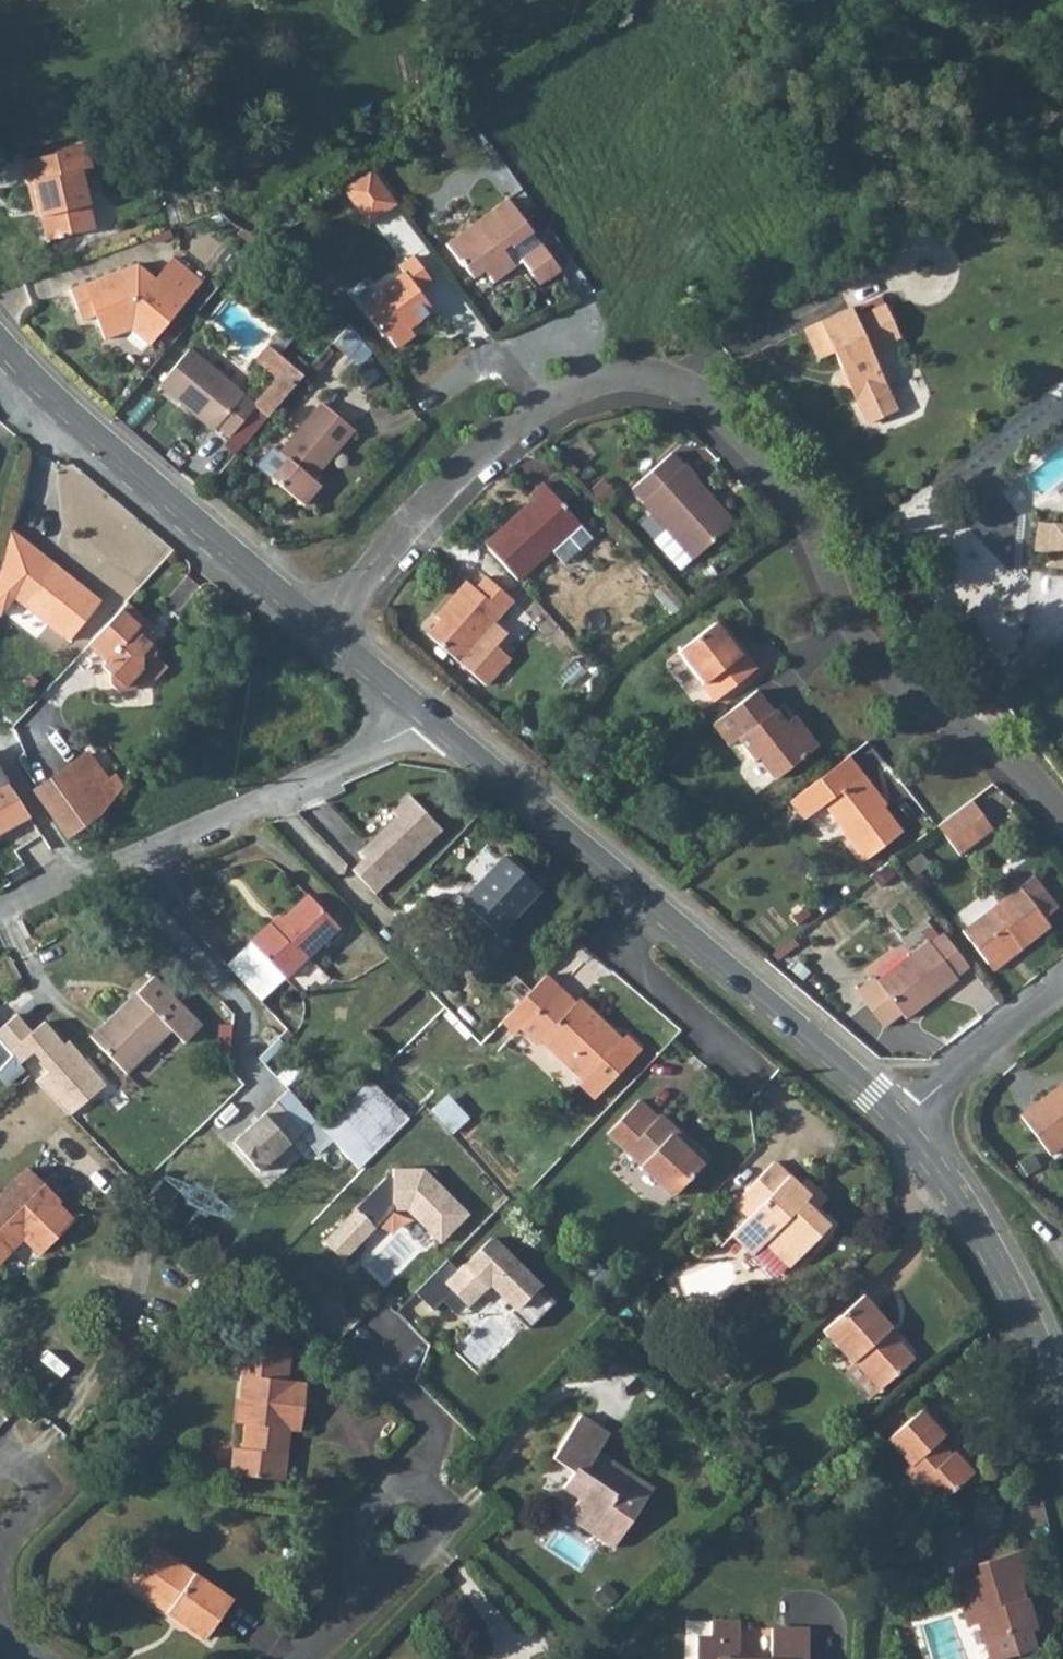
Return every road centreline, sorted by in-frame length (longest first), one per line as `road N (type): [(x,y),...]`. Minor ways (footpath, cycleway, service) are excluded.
road 1 (residential): [(318,627),(437,489),(532,409),(602,376),(677,381),(709,401),(805,521),(844,610),(885,674),(918,706),(1000,750),(1062,821)]
road 2 (tertiary): [(425,718),(851,1073),(903,1127)]
road 3 (residential): [(0,906),(411,733),(425,718)]
road 4 (tertiary): [(0,344),(318,627)]
road 5 (tertiary): [(903,1127),(940,1169),(1005,1281),(1062,1422)]
road 6 (residential): [(367,1616),(469,1518),(425,1468),(366,1522)]
road 7 (residential): [(903,1127),(1062,997)]
road 8 (residential): [(0,1475),(18,1460),(53,1500),(2,1557)]
road 9 (tertiary): [(318,627),(425,718)]

